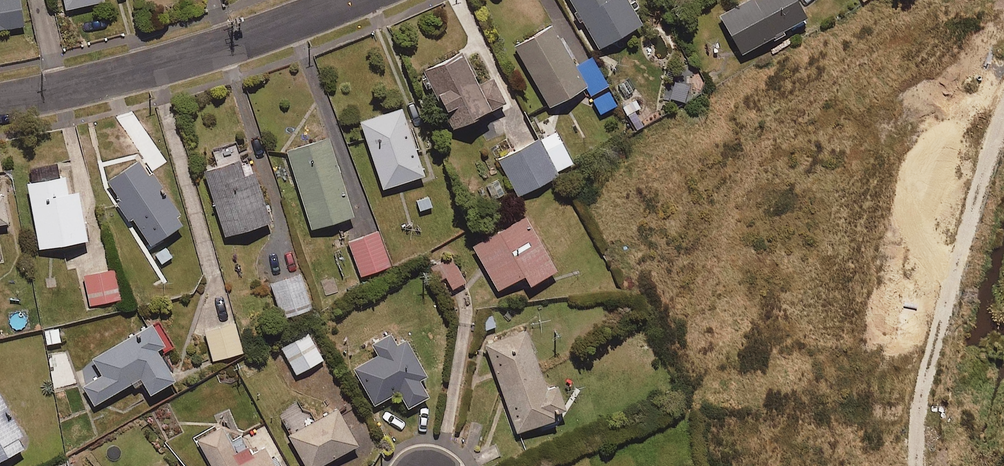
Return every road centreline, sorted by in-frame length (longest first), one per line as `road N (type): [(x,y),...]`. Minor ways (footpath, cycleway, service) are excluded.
road 1 (track): [(1003,110),(895,446),(900,465)]
road 2 (residential): [(349,0),(180,59),(0,102)]

